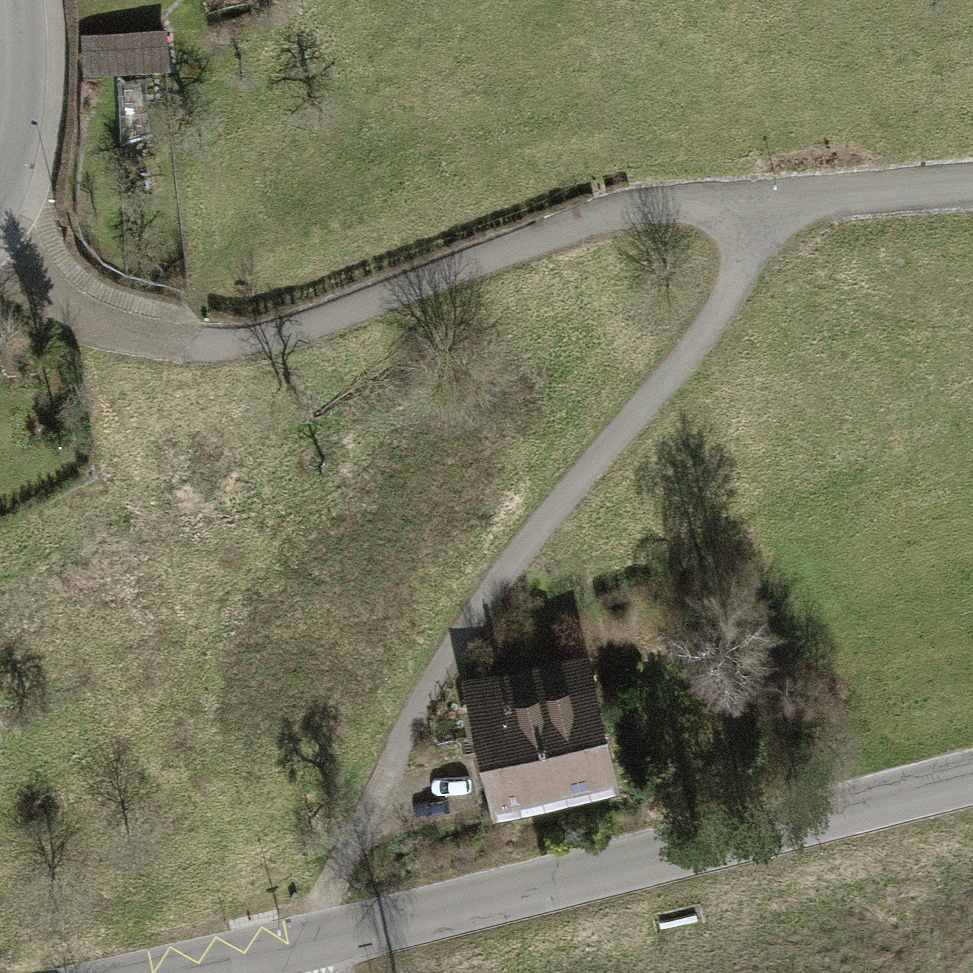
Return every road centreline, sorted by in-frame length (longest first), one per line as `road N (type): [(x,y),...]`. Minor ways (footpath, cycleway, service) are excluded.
road 1 (track): [(759,197),(749,249),(723,305),(517,553),(451,647),(302,947)]
road 2 (track): [(759,197),(615,213),(233,344),(163,340),(79,317),(0,237)]
road 3 (tertiary): [(267,955),(650,869),(972,782)]
road 4 (track): [(972,182),(759,197)]
road 5 (tertiary): [(16,0),(17,99),(0,181)]

